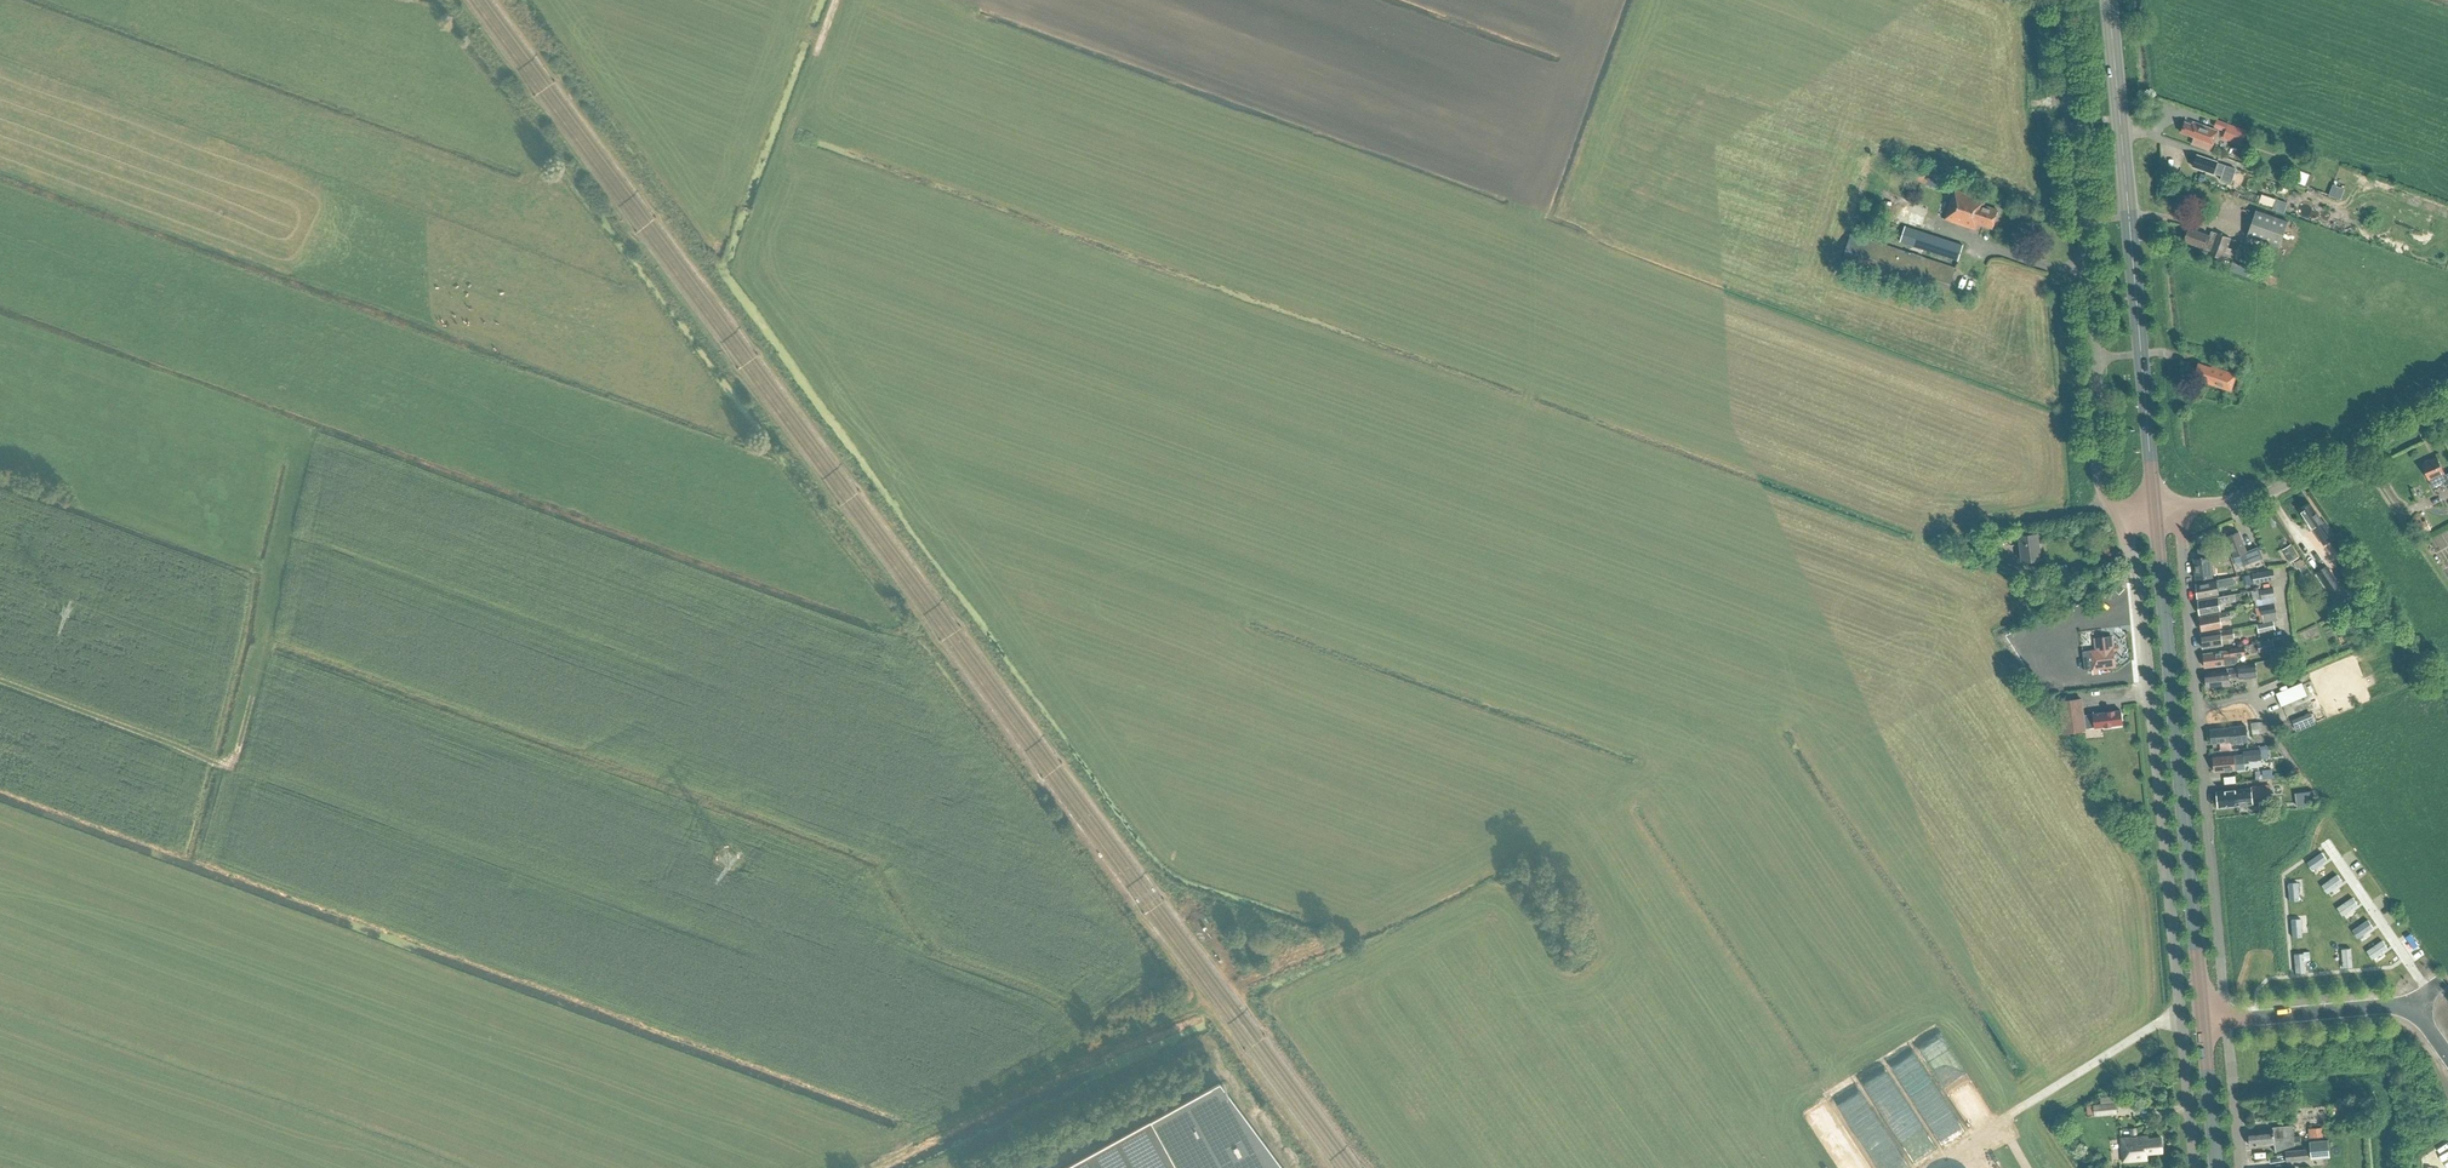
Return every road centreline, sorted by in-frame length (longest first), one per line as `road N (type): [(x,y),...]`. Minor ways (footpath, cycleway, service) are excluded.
road 1 (unclassified): [(2194,1167),(2141,594),(2124,514)]
road 2 (unclassified): [(2124,514),(2103,490),(2097,468),(2059,0)]
road 3 (unclassified): [(2226,1020),(2179,508)]
road 4 (primary): [(2156,511),(2109,0)]
road 5 (primary): [(2203,1021),(2156,511)]
road 6 (unclassified): [(2179,508),(2265,493),(2447,407)]
road 7 (track): [(2180,1017),(2152,1026),(1959,1146)]
road 8 (unclassified): [(2415,1011),(2390,1005),(2226,1020)]
road 9 (track): [(2447,585),(2356,452)]
road 10 (unclassified): [(2240,1167),(2226,1020)]
road 11 (primary): [(2216,1167),(2203,1021)]

